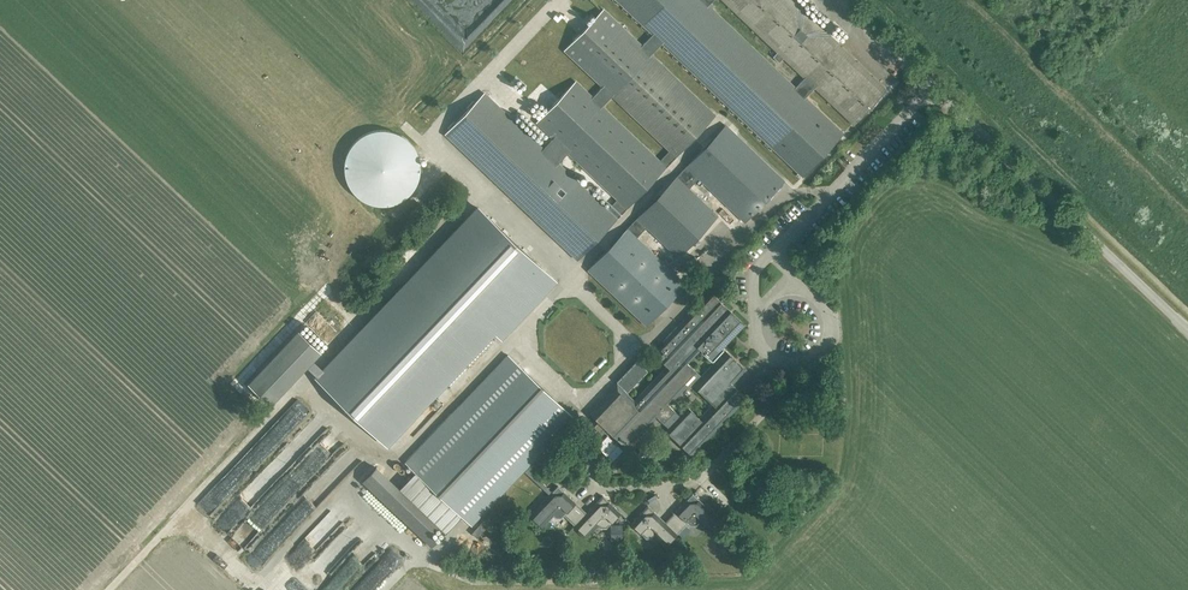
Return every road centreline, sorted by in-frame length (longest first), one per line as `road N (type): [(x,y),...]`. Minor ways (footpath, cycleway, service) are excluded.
road 1 (track): [(981,0),(1187,203)]

